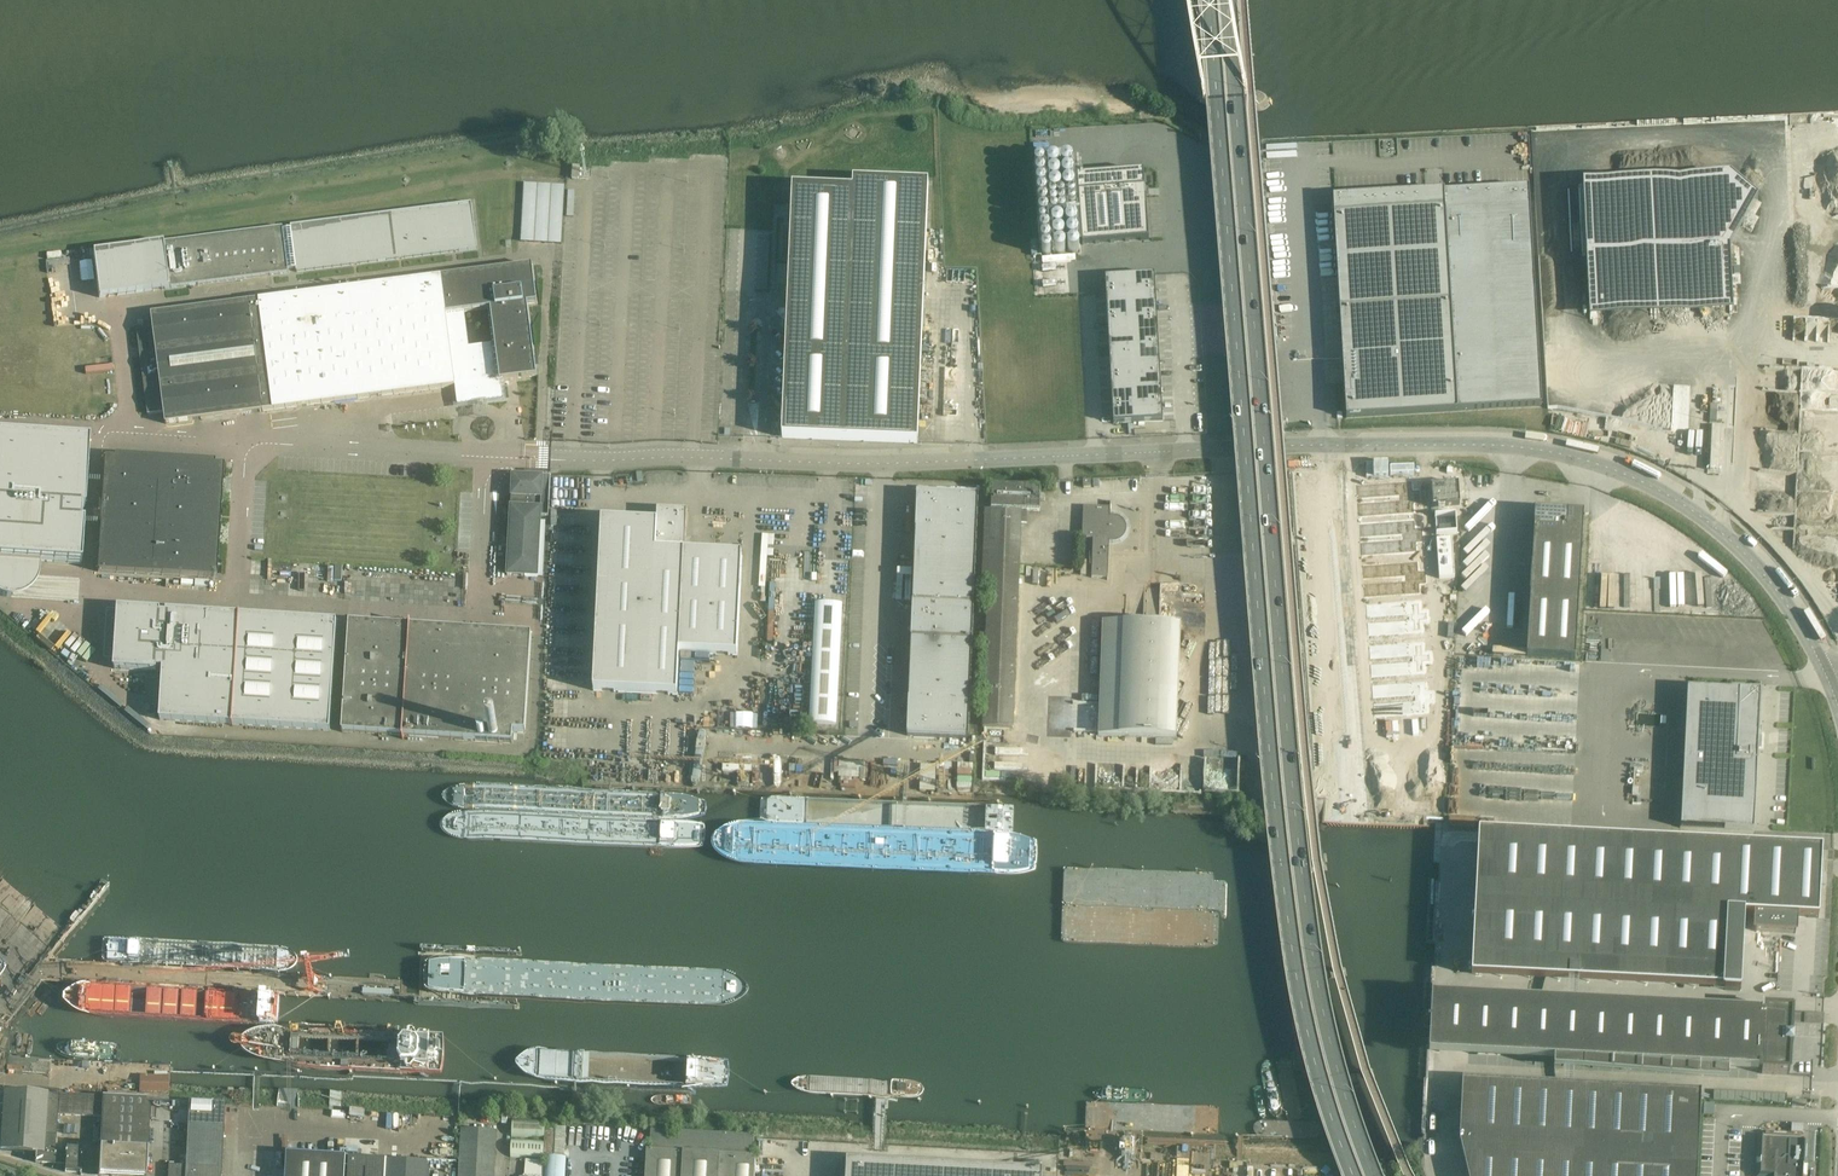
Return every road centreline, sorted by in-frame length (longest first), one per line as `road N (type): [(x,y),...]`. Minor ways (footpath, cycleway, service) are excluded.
road 1 (unclassified): [(1828,679),(1782,597),(1707,520),(1582,457),(1486,443),(880,464),(558,457)]
road 2 (primary): [(1375,1175),(1324,1011),(1296,813),(1234,0)]
road 3 (primary): [(1215,0),(1278,811),(1305,1010),(1356,1175)]

